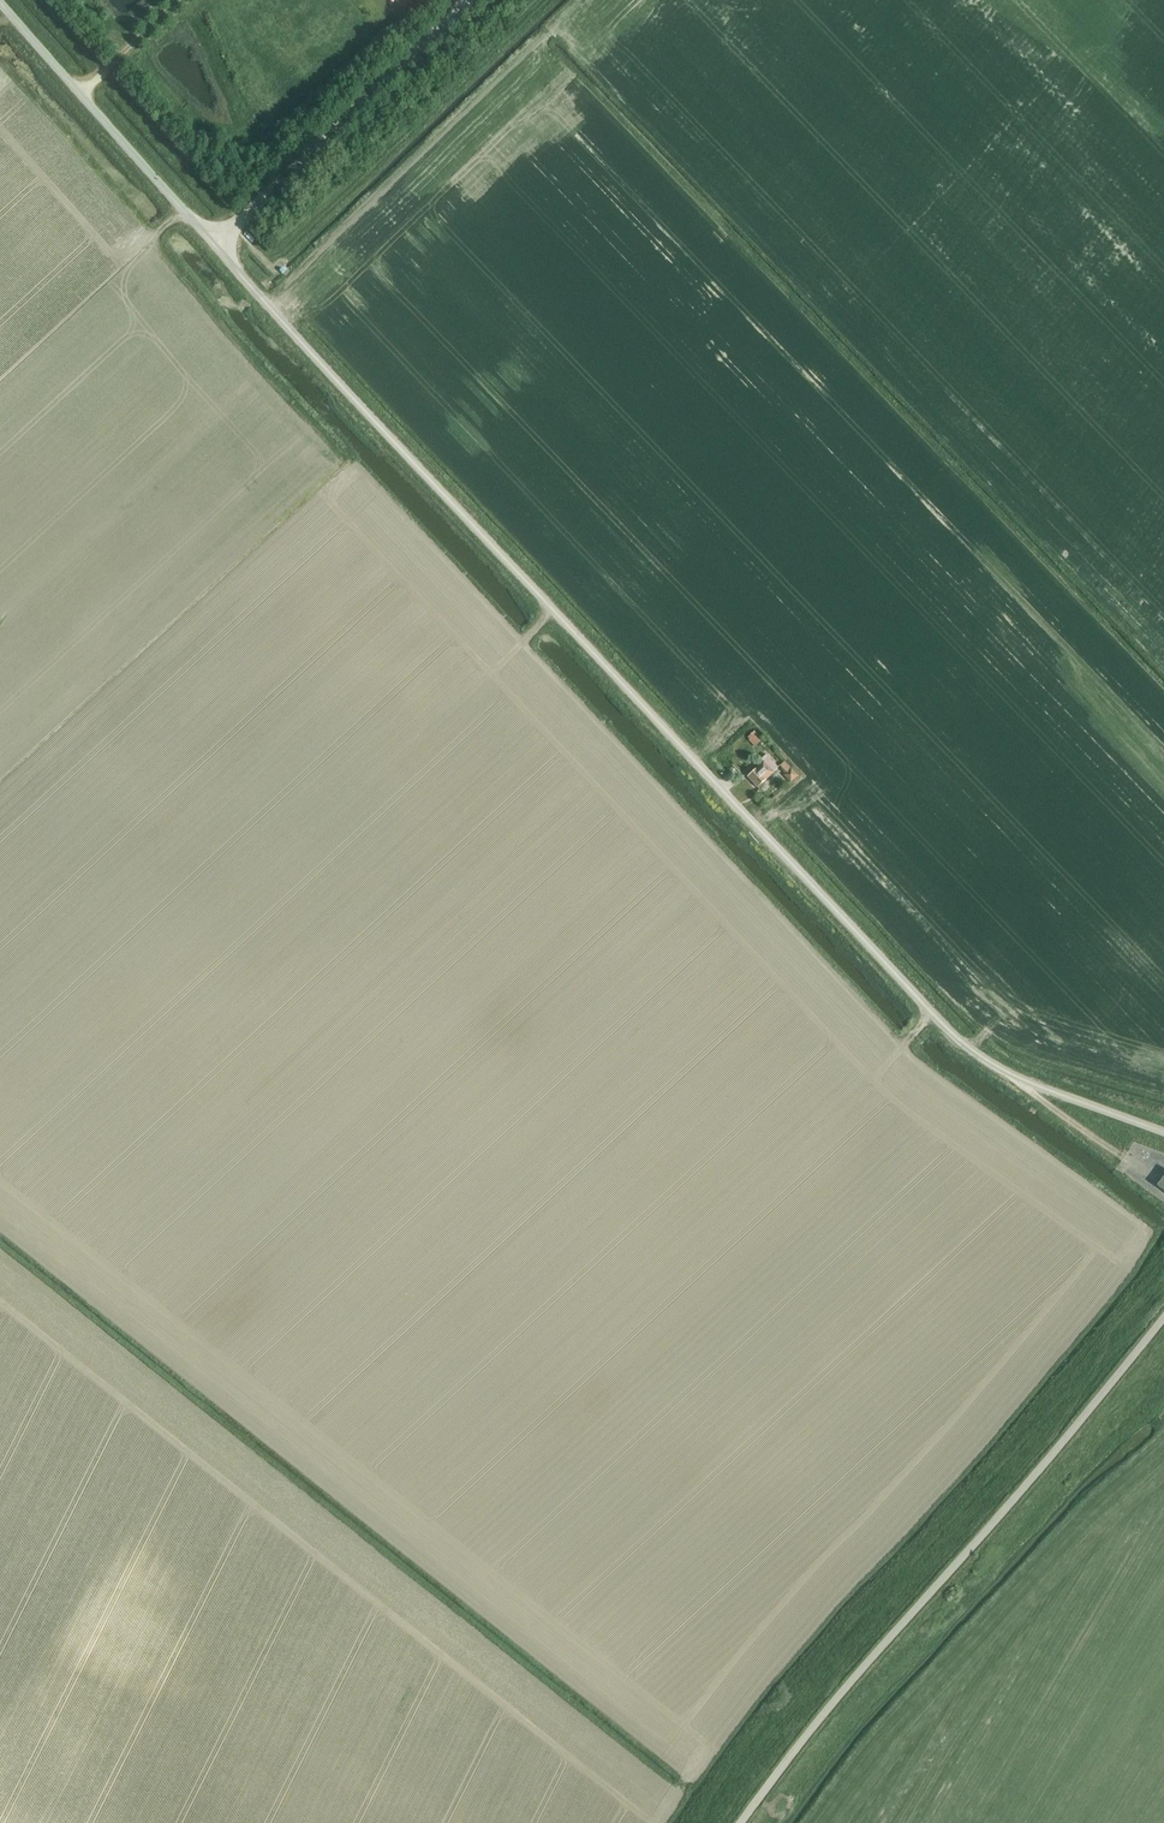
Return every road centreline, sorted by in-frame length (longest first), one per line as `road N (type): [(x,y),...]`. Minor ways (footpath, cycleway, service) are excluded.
road 1 (unclassified): [(1163,1131),(1015,1077),(961,1040),(551,607),(1,0)]
road 2 (unclassified): [(742,1822),(823,1715),(1163,1315)]

